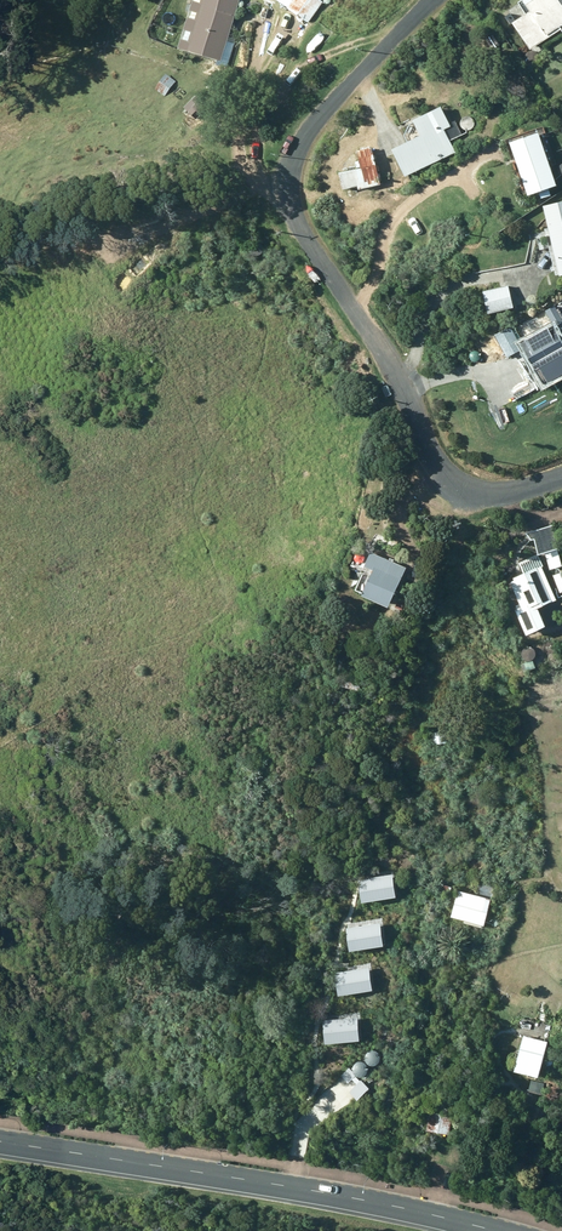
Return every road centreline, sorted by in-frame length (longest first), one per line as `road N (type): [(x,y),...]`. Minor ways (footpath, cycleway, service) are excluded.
road 1 (residential): [(561,474),(493,501),(460,485),(290,226),(290,183),(305,144),(441,0)]
road 2 (secondary): [(493,1230),(288,1186),(0,1142)]

